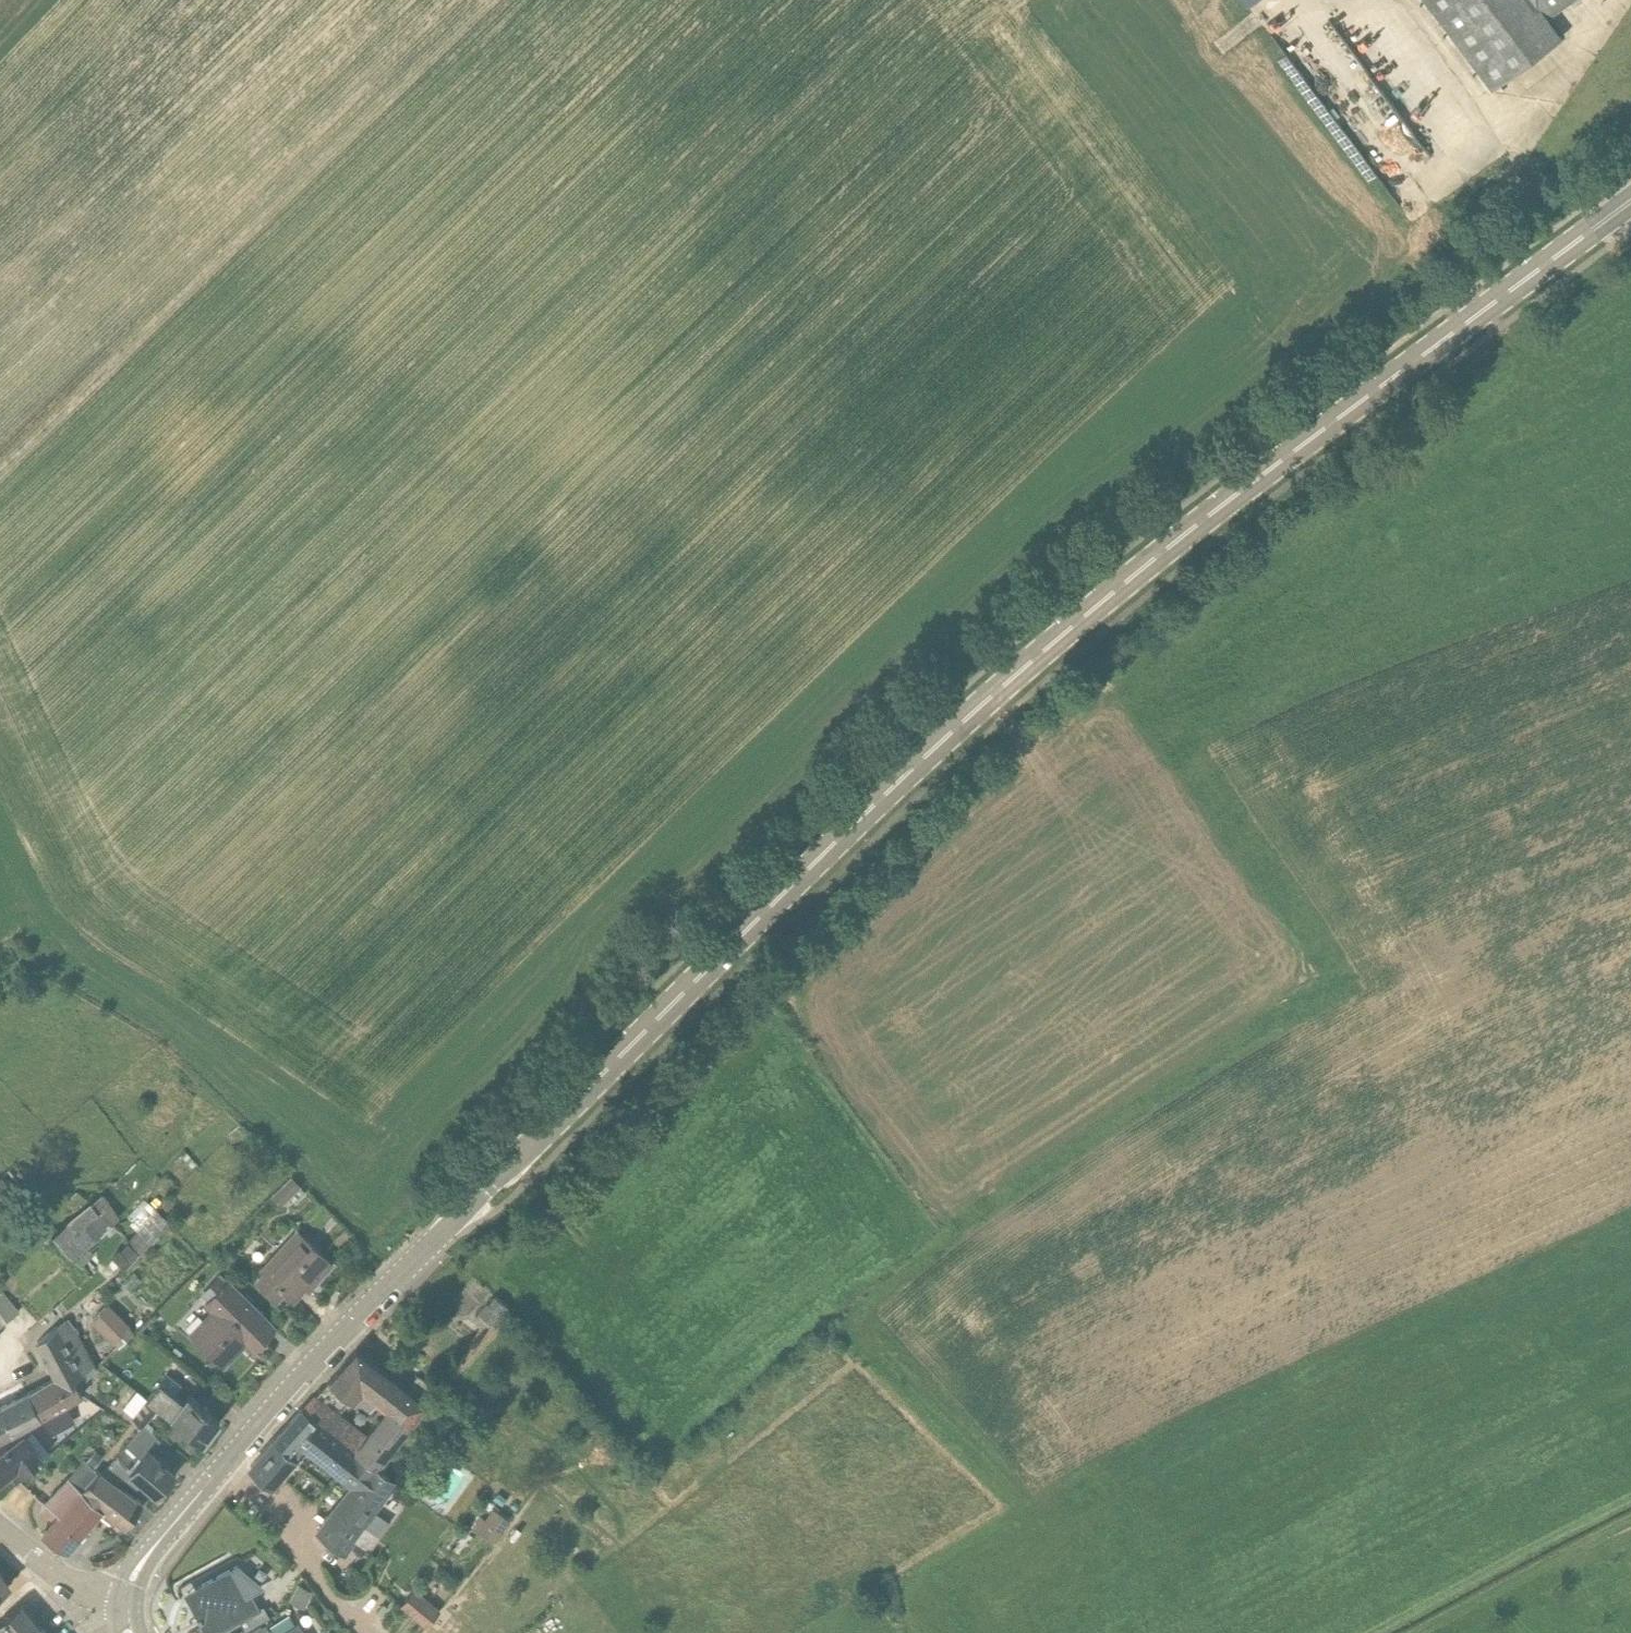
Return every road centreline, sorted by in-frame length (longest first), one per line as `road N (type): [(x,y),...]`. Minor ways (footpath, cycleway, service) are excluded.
road 1 (tertiary): [(128,1599),(162,1542),(325,1353),(761,911),(973,713),(1213,514),(1630,203)]
road 2 (unclassified): [(128,1599),(57,1576),(0,1528)]

